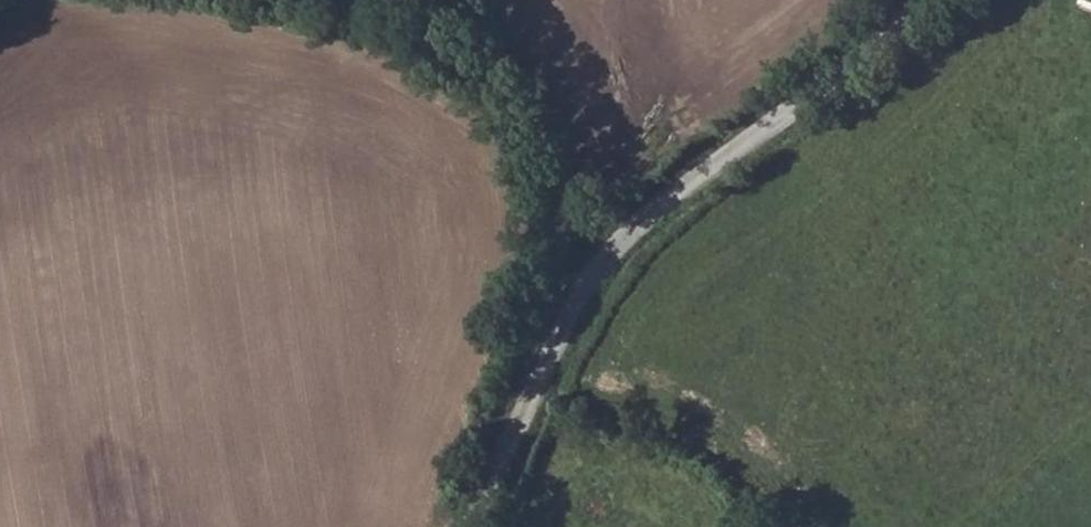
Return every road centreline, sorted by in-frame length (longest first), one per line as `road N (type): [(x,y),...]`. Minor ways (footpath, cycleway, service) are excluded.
road 1 (unclassified): [(473,526),(565,319),(606,259),(698,170),(855,65),(933,0)]
road 2 (track): [(428,0),(434,52),(500,90),(534,166),(565,319)]

